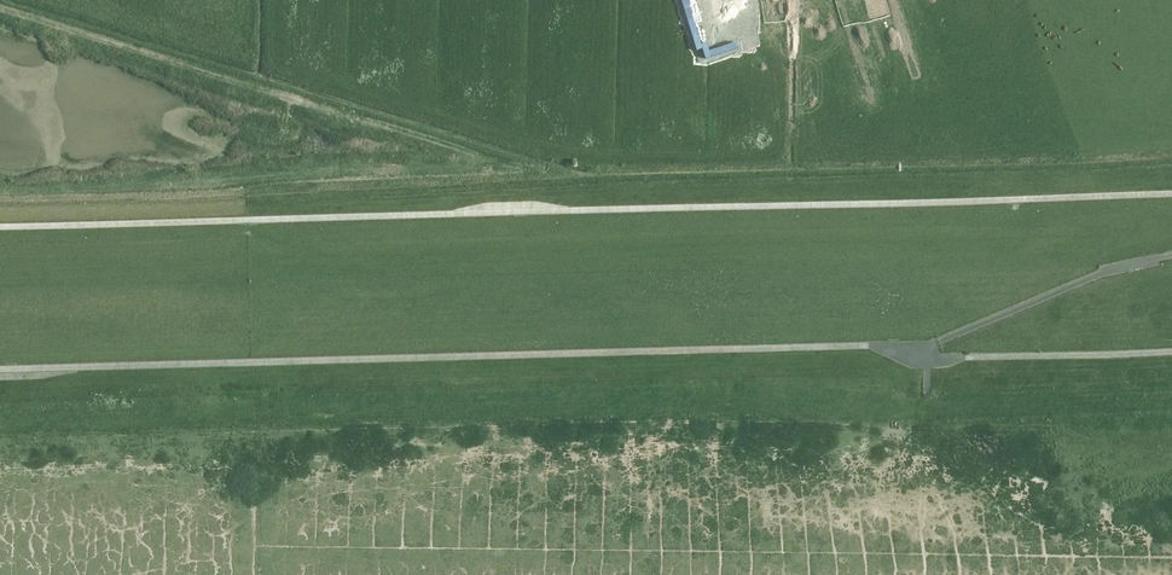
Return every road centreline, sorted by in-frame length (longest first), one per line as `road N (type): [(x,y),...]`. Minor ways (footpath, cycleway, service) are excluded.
road 1 (track): [(0,369),(868,345),(942,356),(1171,350)]
road 2 (track): [(0,226),(1171,195)]
road 3 (track): [(1171,256),(1096,277),(912,351),(928,366),(927,392)]

